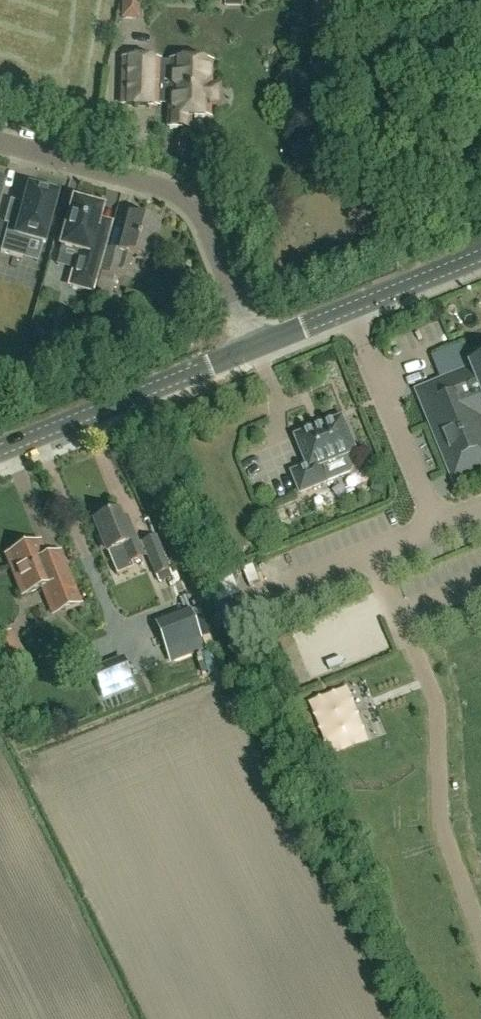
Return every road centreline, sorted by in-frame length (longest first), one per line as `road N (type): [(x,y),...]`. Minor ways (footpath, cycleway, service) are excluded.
road 1 (residential): [(255,346),(210,237),(176,194),(0,142)]
road 2 (tertiary): [(0,450),(255,346)]
road 3 (tertiary): [(255,346),(480,255)]

